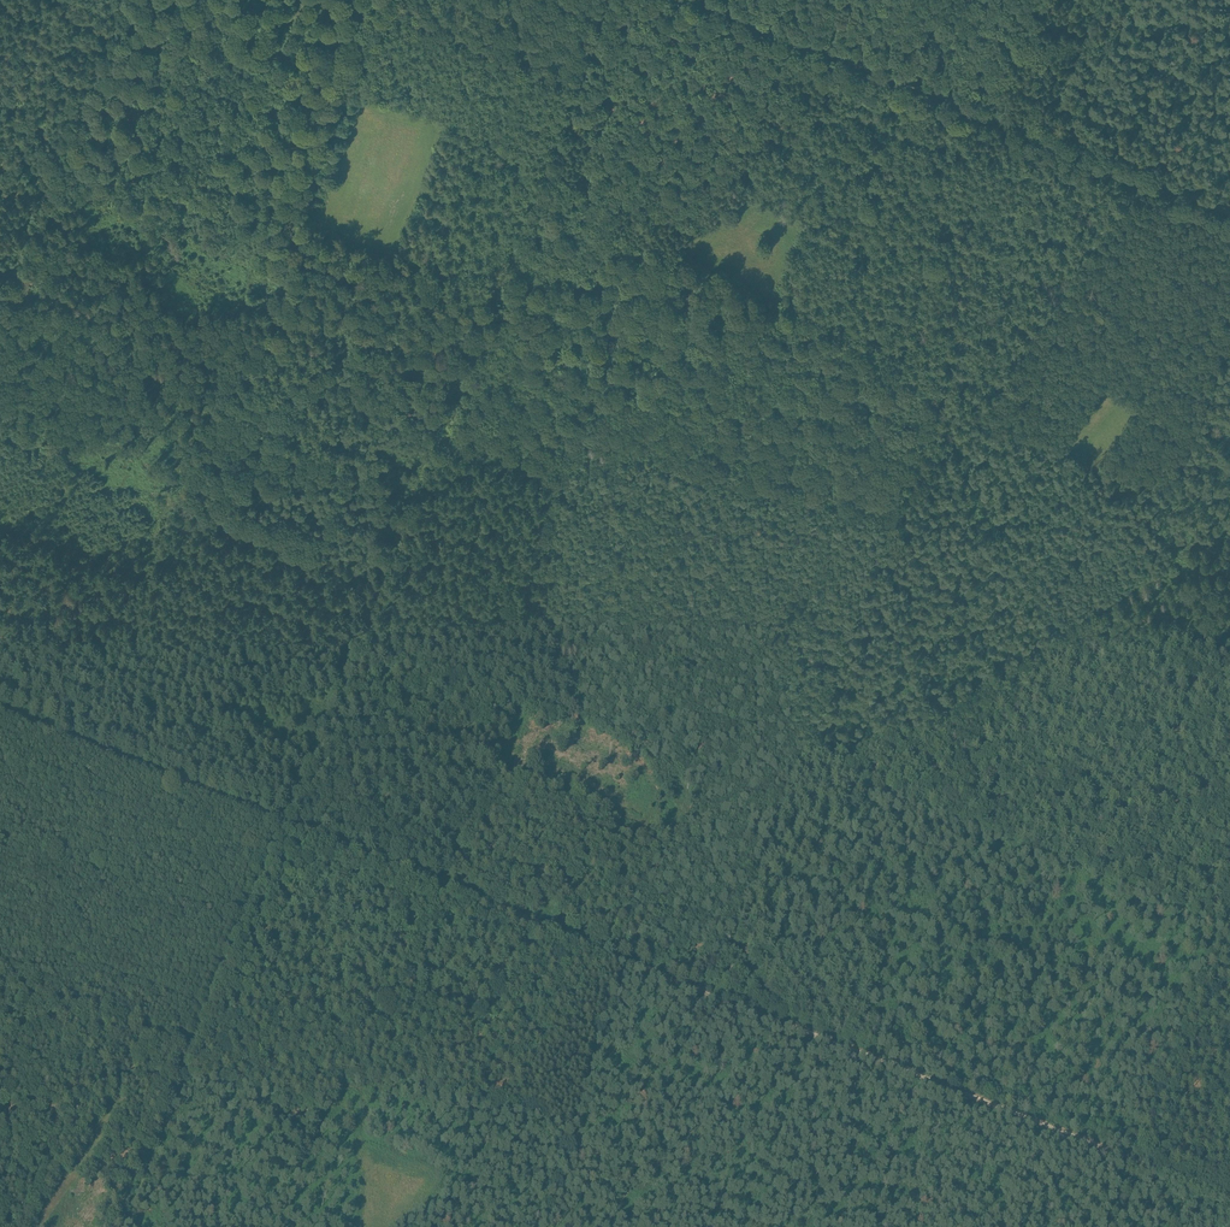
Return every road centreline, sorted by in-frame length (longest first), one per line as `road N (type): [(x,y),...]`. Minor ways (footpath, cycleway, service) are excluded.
road 1 (track): [(710,994),(1046,142)]
road 2 (track): [(283,824),(611,0)]
road 3 (track): [(710,994),(283,824)]
road 4 (track): [(1129,1158),(710,994)]
road 5 (track): [(122,1226),(283,824)]
road 6 (track): [(1046,142),(693,0)]
road 7 (track): [(0,307),(123,0)]
road 8 (track): [(283,824),(0,709)]
road 9 (track): [(1129,1158),(1229,898)]
road 10 (track): [(710,994),(614,1226)]
road 11 (track): [(1229,216),(1046,142)]
road 12 (track): [(1046,142),(1103,0)]

